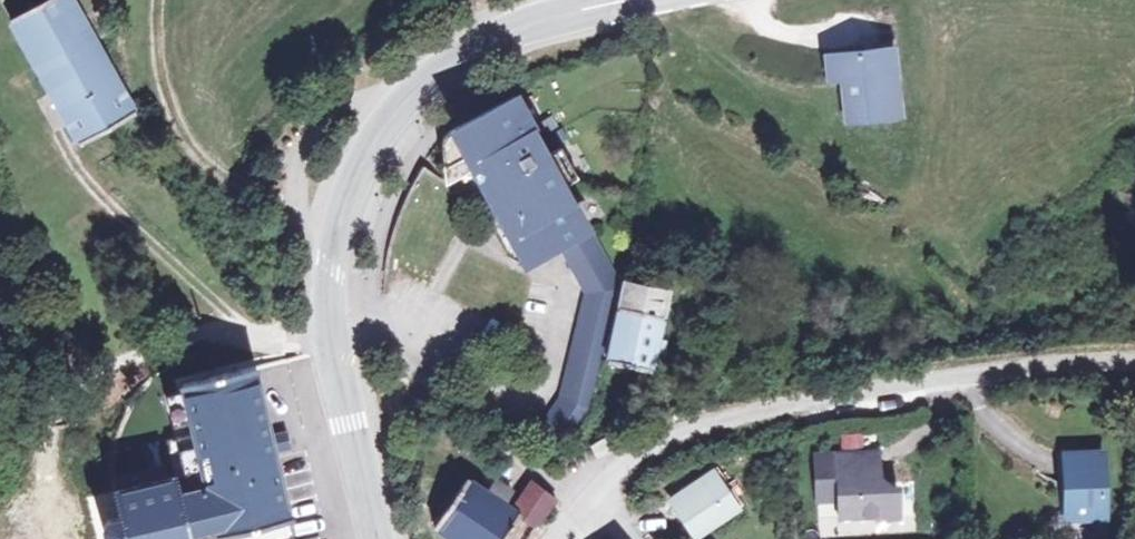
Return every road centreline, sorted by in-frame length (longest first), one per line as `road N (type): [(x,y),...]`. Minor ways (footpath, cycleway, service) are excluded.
road 1 (secondary): [(610,0),(458,53),(399,101),(350,186),(325,288),(376,538)]
road 2 (unclassified): [(581,498),(613,465),(727,417),(1009,367),(1134,361)]
road 3 (track): [(156,0),(159,75),(189,147),(279,212),(335,227)]
road 4 (track): [(59,139),(75,170),(116,211),(230,315),(266,335)]

